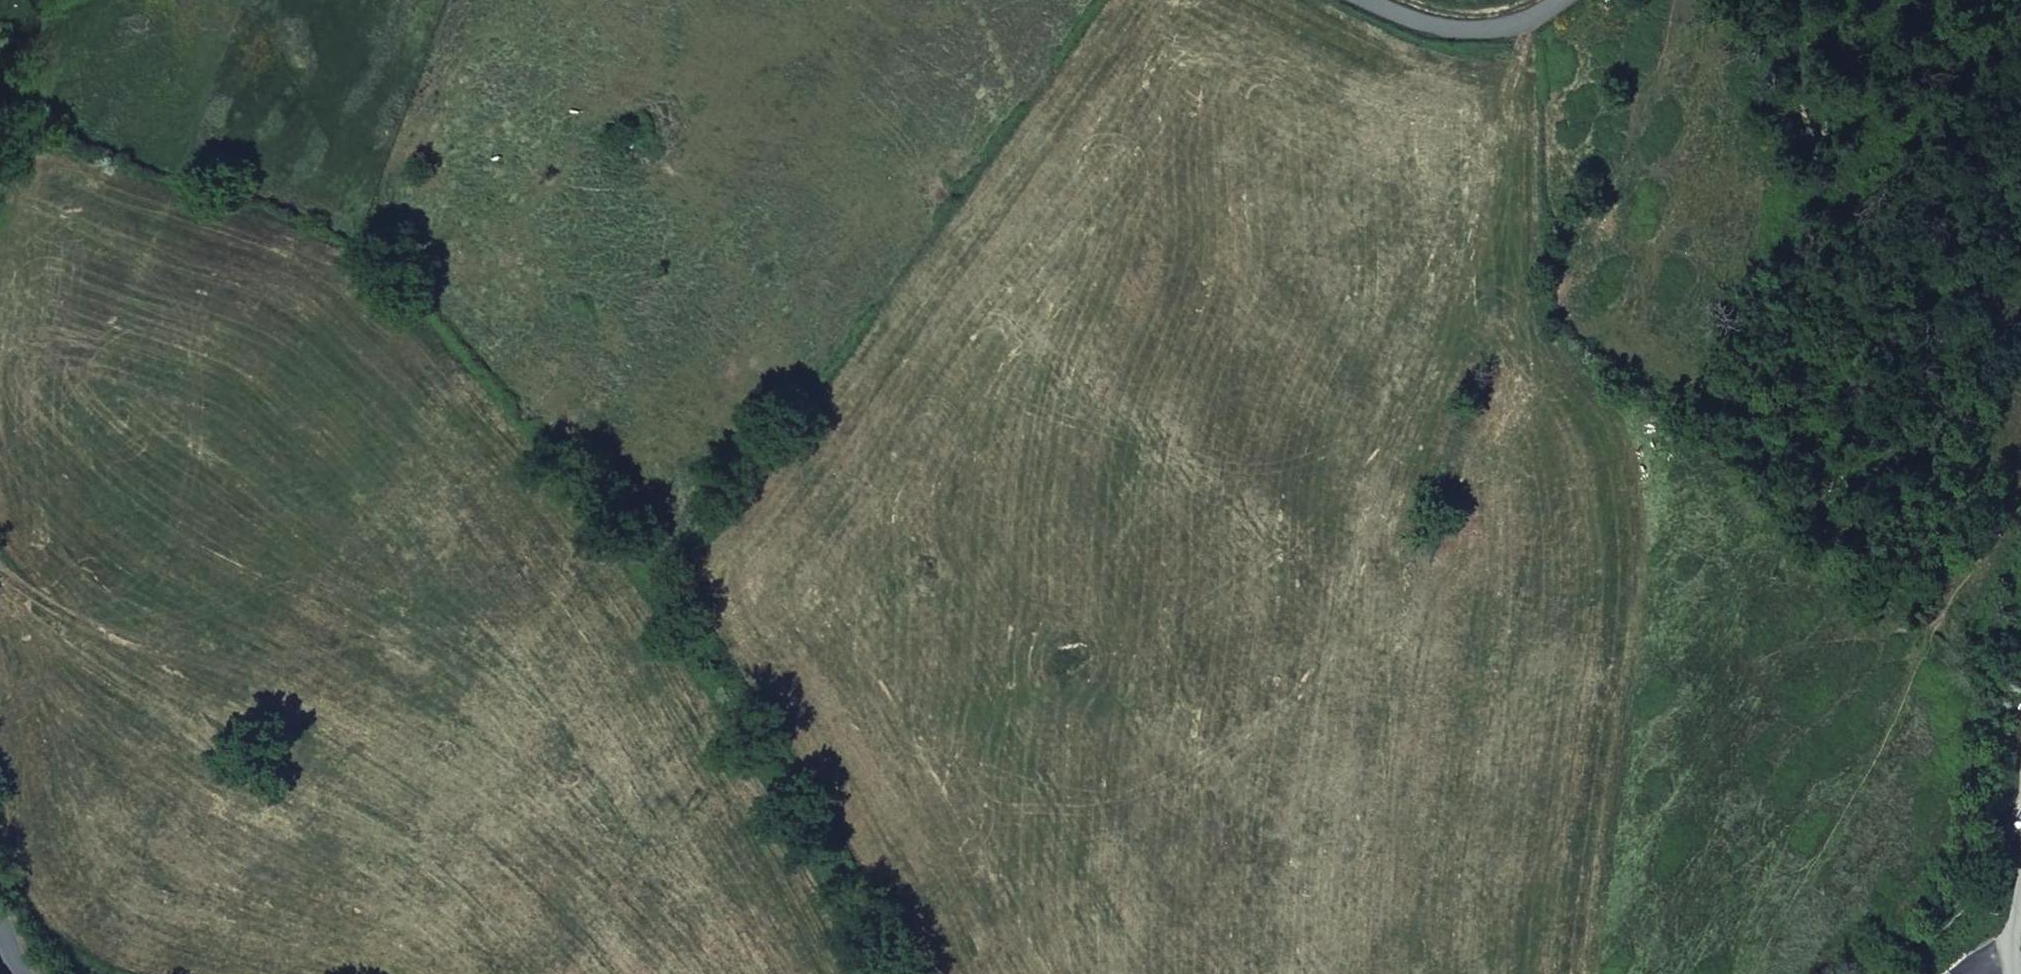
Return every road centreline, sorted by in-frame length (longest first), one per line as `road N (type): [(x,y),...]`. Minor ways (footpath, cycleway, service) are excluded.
road 1 (track): [(894,973),(671,606),(250,656),(150,654),(47,606),(0,570)]
road 2 (residential): [(1373,0),(1433,32),(1518,26),(1550,0)]
road 3 (track): [(2020,841),(1894,973)]

